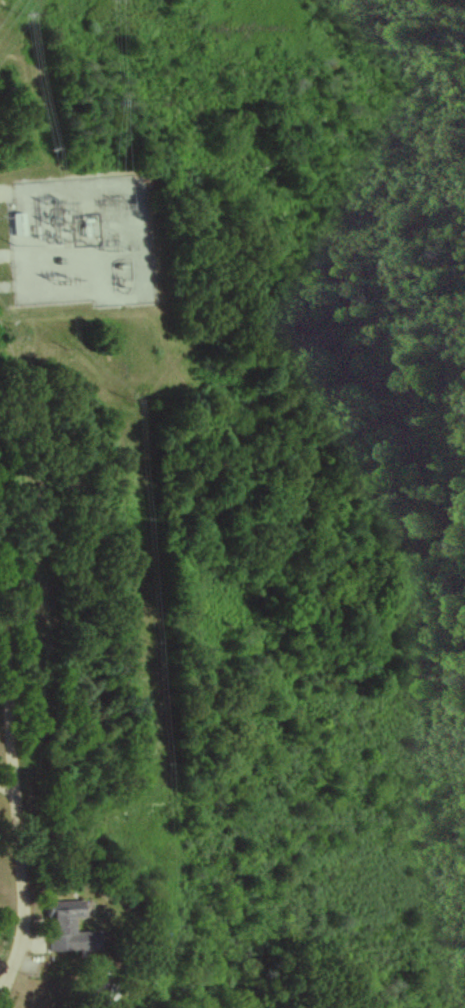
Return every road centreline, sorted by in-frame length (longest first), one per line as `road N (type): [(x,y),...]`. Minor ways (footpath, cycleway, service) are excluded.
road 1 (residential): [(0,996),(21,933),(0,593)]

